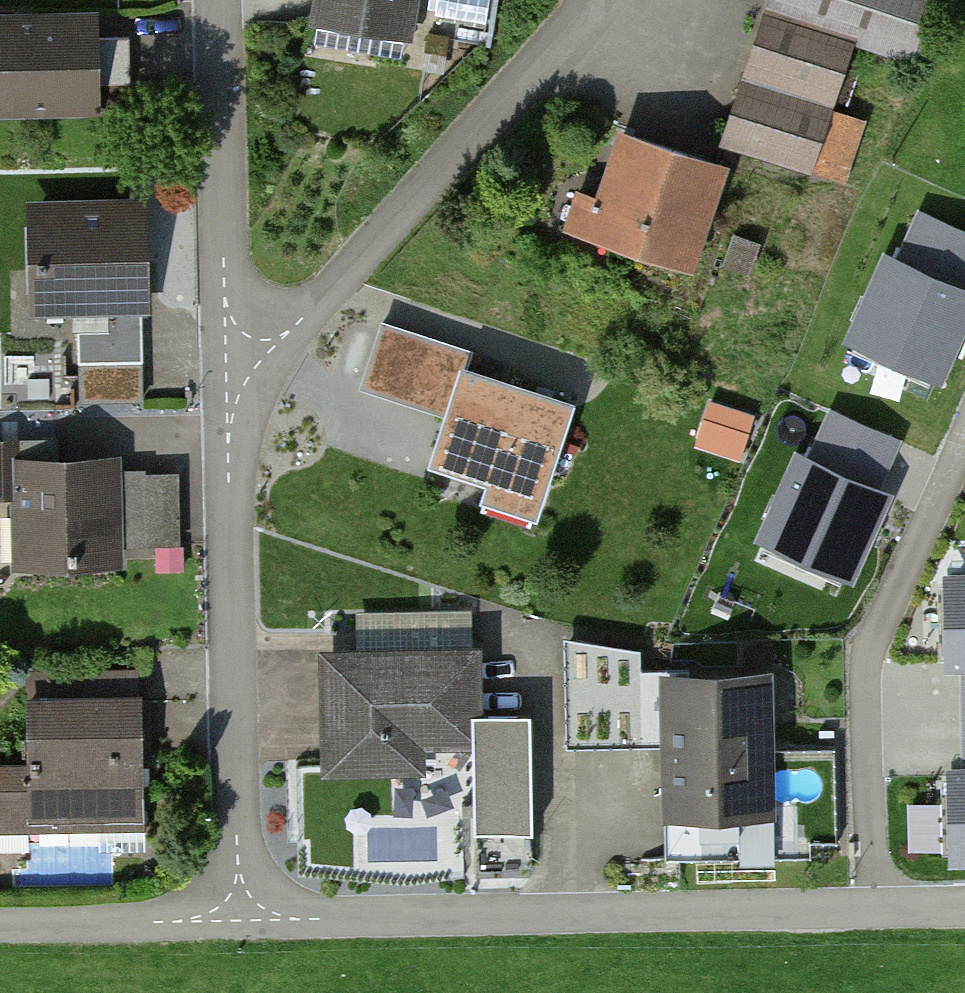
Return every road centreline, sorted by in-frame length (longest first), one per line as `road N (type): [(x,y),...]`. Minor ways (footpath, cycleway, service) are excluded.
road 1 (residential): [(964,909),(293,919),(238,907)]
road 2 (residential): [(238,907),(228,430),(240,357)]
road 3 (residential): [(240,357),(296,327),(507,101),(586,0)]
road 4 (residential): [(240,357),(224,298),(218,0)]
road 5 (residential): [(238,907),(179,921),(0,924)]

